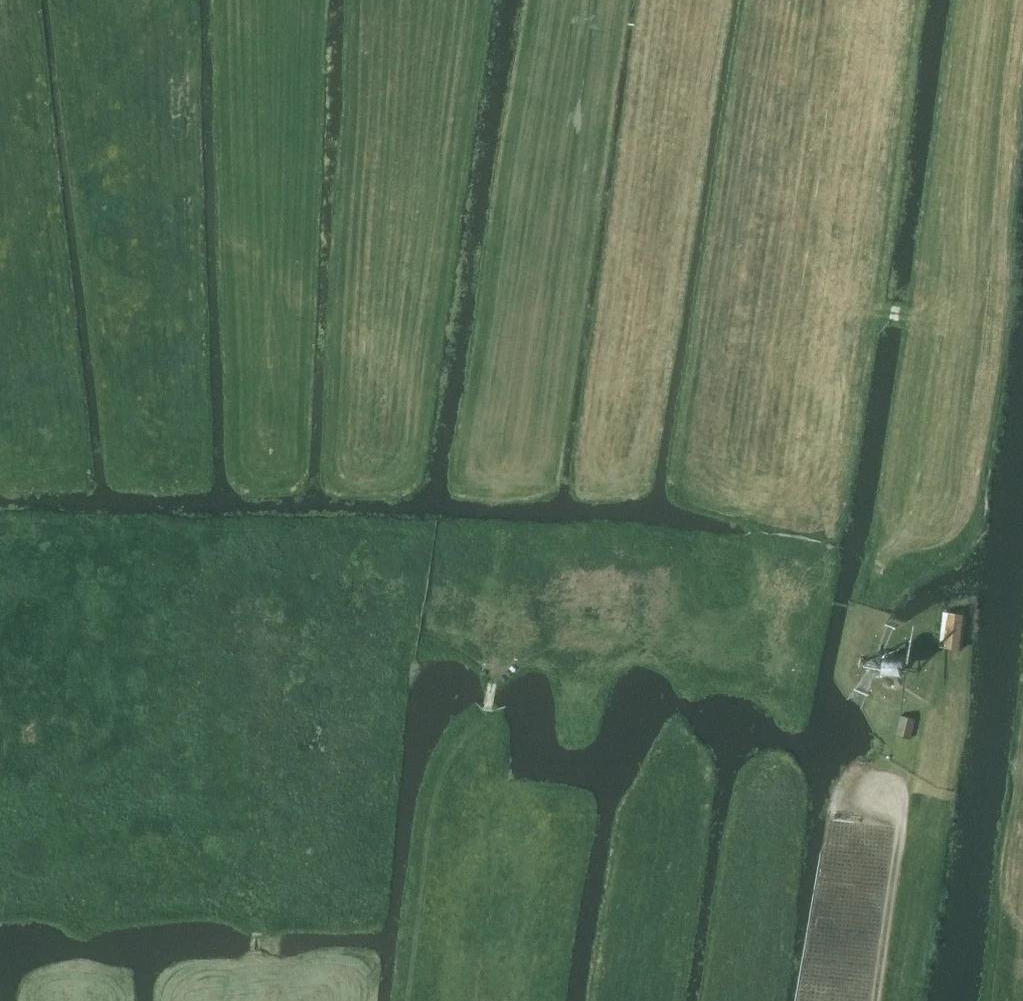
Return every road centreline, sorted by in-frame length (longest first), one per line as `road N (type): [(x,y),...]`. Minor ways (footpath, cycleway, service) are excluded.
road 1 (track): [(876,1000),(899,834),(883,794)]

